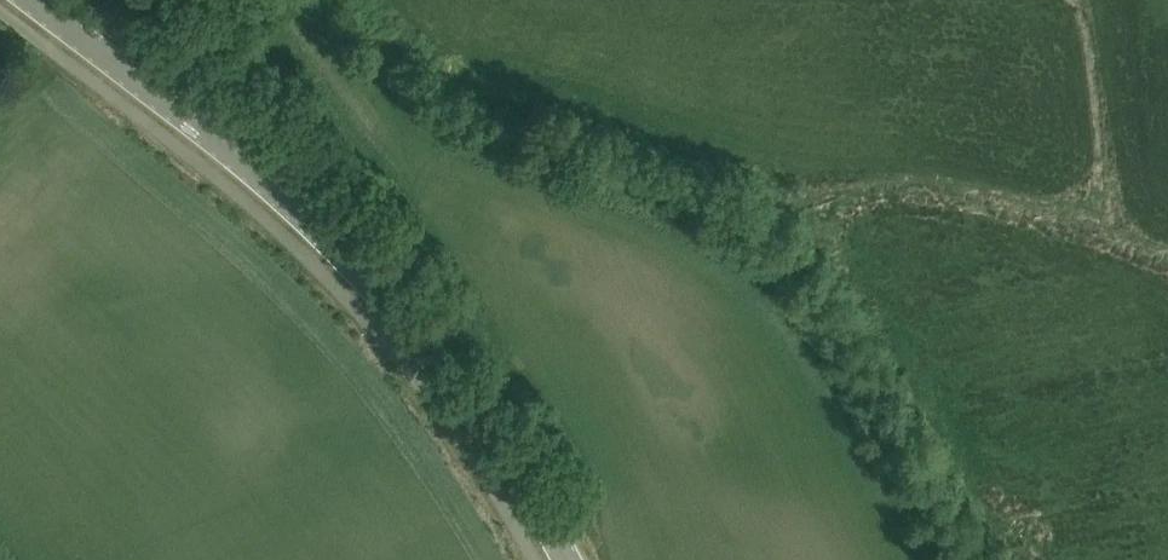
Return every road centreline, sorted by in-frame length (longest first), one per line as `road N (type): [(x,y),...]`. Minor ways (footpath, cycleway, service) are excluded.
road 1 (secondary): [(568,559),(462,392),(358,270),(248,164),(31,0)]

